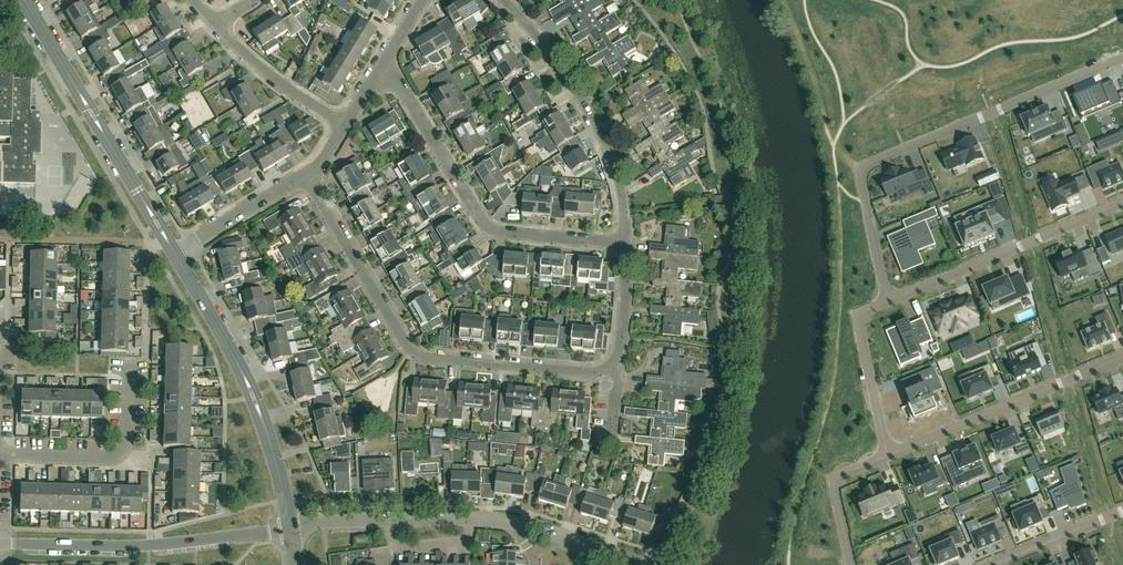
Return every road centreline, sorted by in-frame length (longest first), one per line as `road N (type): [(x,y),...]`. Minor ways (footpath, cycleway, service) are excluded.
road 1 (residential): [(1122,58),(859,168),(889,300)]
road 2 (residential): [(611,368),(594,374),(418,354),(305,175)]
road 3 (residential): [(627,242),(490,229),(380,68)]
road 4 (tertiary): [(292,529),(261,407),(176,253)]
road 5 (tertiary): [(176,253),(27,0)]
road 6 (unclassified): [(0,544),(177,545),(292,529)]
road 7 (residential): [(627,242),(621,183),(538,31),(505,0)]
road 8 (residential): [(888,455),(1122,358)]
road 9 (residential): [(889,300),(1122,203)]
road 10 (residential): [(0,454),(121,455),(131,438),(132,361)]
road 11 (residential): [(889,300),(858,313),(888,455)]
road 12 (residential): [(348,122),(277,78),(215,21)]
road 13 (residential): [(305,175),(176,253)]
road 14 (residential): [(888,455),(839,475),(834,484),(851,564)]
road 15 (residential): [(993,564),(1122,510)]
road 16 (residential): [(611,368),(624,348),(627,242)]
road 17 (residential): [(640,564),(518,527)]
road 18 (residential): [(482,519),(461,542),(396,547),(393,520)]

